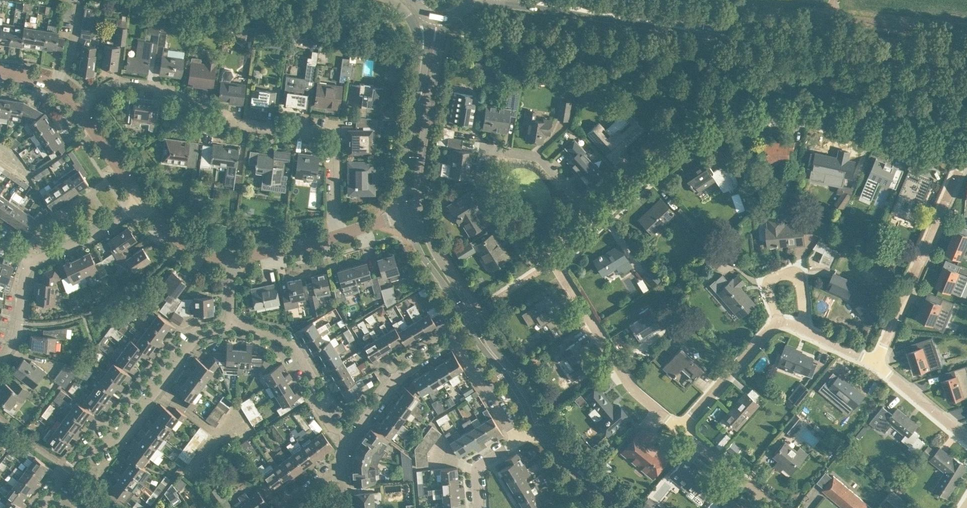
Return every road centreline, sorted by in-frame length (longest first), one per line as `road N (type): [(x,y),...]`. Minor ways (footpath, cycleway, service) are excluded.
road 1 (tertiary): [(966,66),(725,36),(520,0)]
road 2 (residential): [(966,151),(802,113),(758,114),(672,149),(598,219)]
road 3 (residential): [(544,265),(529,259),(482,186),(484,156),(496,150),(535,156),(598,219)]
road 4 (residential): [(230,324),(197,335),(124,434),(74,459),(43,507)]
road 5 (tertiary): [(405,214),(421,254),(536,429)]
road 6 (tertiary): [(547,423),(487,338),(419,211)]
road 7 (residential): [(877,364),(966,151)]
road 8 (residential): [(680,430),(627,384),(553,262)]
road 9 (residential): [(340,235),(332,136),(228,120)]
road 10 (tertiary): [(419,211),(420,150),(444,18)]
road 11 (residential): [(350,437),(327,420),(292,343),(230,324)]
road 12 (tertiary): [(422,60),(403,161),(405,214)]
road 13 (residential): [(350,437),(407,365),(454,337)]
road 14 (residential): [(680,430),(772,327)]
road 15 (residential): [(805,332),(801,284),(789,272),(768,284),(780,323)]
road 16 (residential): [(33,259),(143,201)]
road 17 (residential): [(517,442),(454,337)]
road 18 (residential): [(775,507),(680,430)]
road 19 (residential): [(189,100),(166,88),(120,84),(77,107)]

